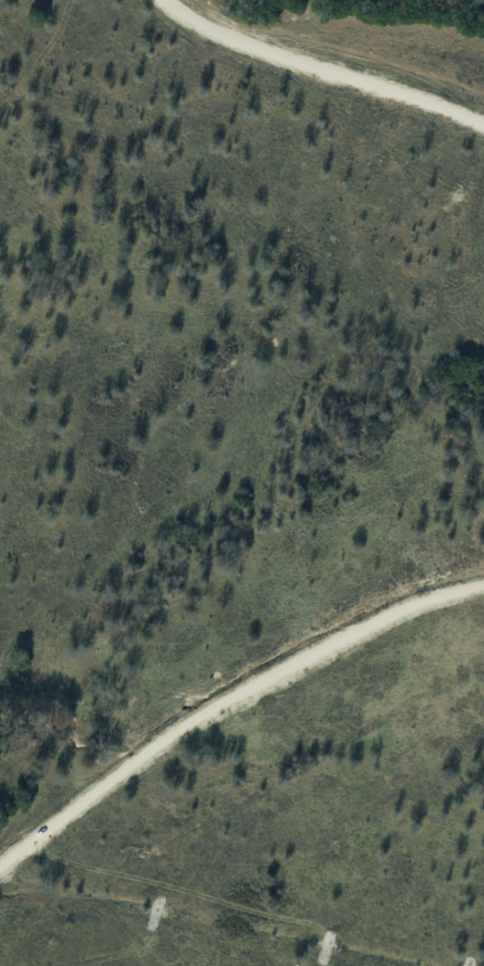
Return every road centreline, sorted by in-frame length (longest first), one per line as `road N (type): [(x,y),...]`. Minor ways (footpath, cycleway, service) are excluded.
road 1 (track): [(0,862),(163,740),(426,597),(483,583)]
road 2 (track): [(164,0),(243,44),(483,127)]

